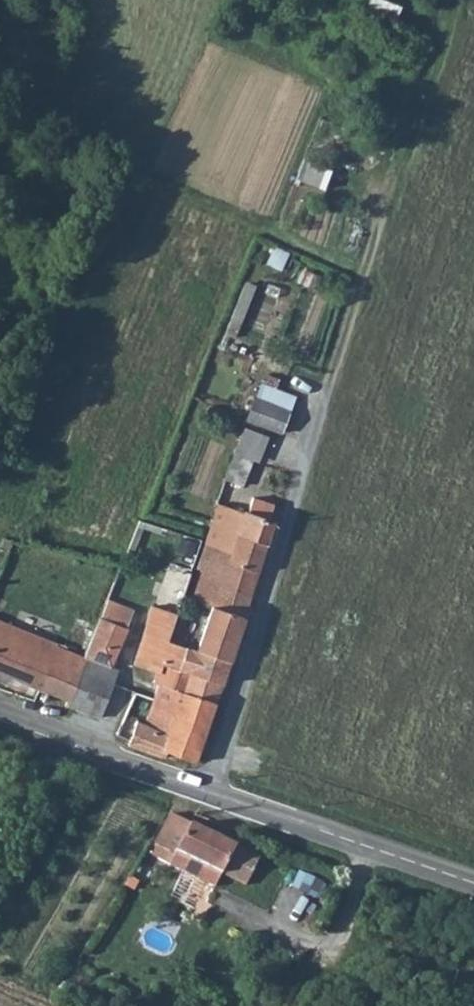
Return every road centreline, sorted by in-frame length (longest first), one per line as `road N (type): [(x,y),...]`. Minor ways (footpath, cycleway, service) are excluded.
road 1 (track): [(315,477),(467,0)]
road 2 (tertiary): [(0,718),(473,882)]
road 3 (track): [(369,846),(348,907),(293,1005)]

